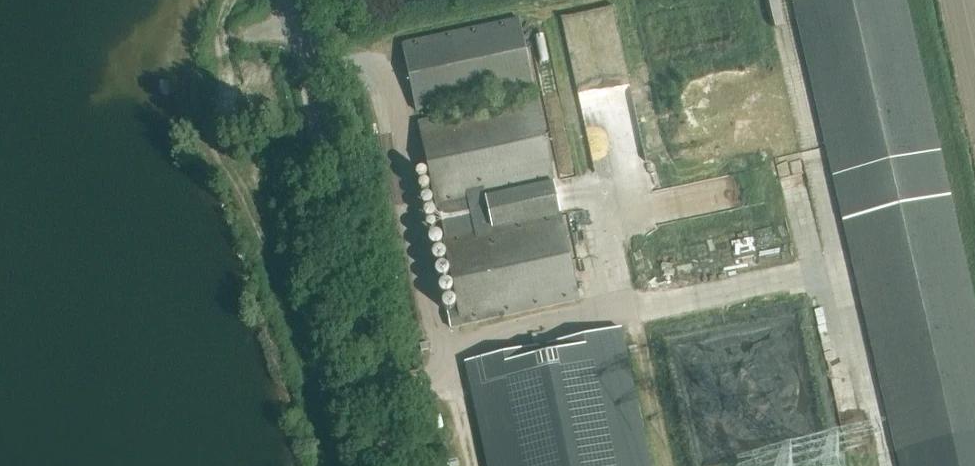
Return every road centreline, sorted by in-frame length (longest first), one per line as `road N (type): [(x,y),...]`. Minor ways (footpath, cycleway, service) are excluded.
road 1 (tertiary): [(400,465),(297,0)]

